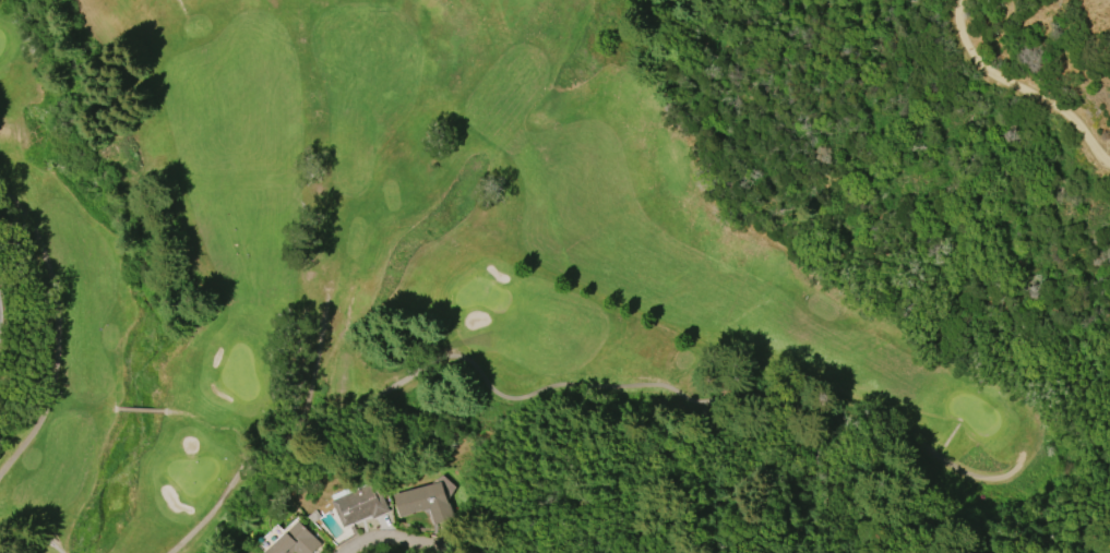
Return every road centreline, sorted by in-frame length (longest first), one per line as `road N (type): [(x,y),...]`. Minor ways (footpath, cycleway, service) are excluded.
road 1 (track): [(1109,164),(1067,117),(979,67),(966,43),(964,0)]

